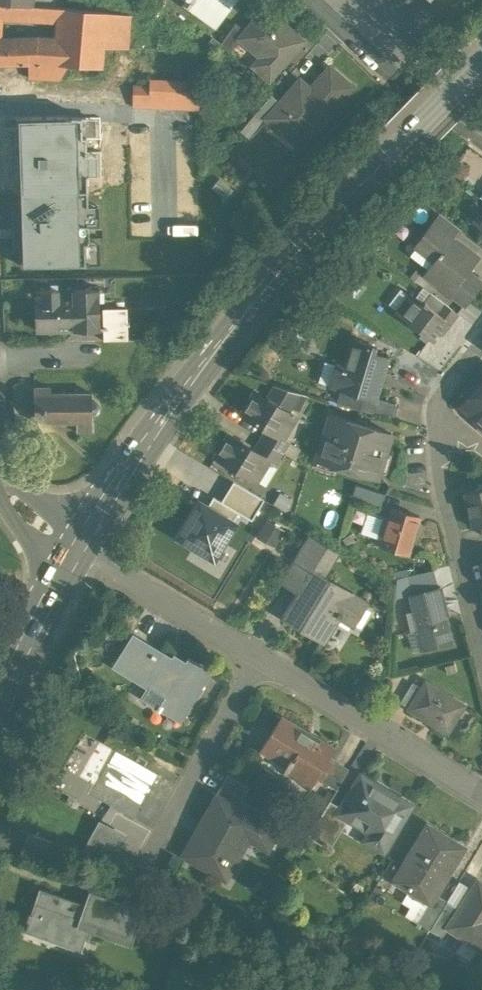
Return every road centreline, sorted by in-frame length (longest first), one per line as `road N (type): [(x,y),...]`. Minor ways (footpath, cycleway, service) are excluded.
road 1 (residential): [(74,553),(191,378),(481,59)]
road 2 (residential): [(481,669),(433,410)]
road 3 (residential): [(257,661),(481,791)]
road 4 (residential): [(311,0),(421,100),(481,143)]
road 5 (residential): [(154,848),(257,661)]
road 6 (residential): [(74,553),(257,661)]
road 7 (residential): [(0,703),(74,553)]

